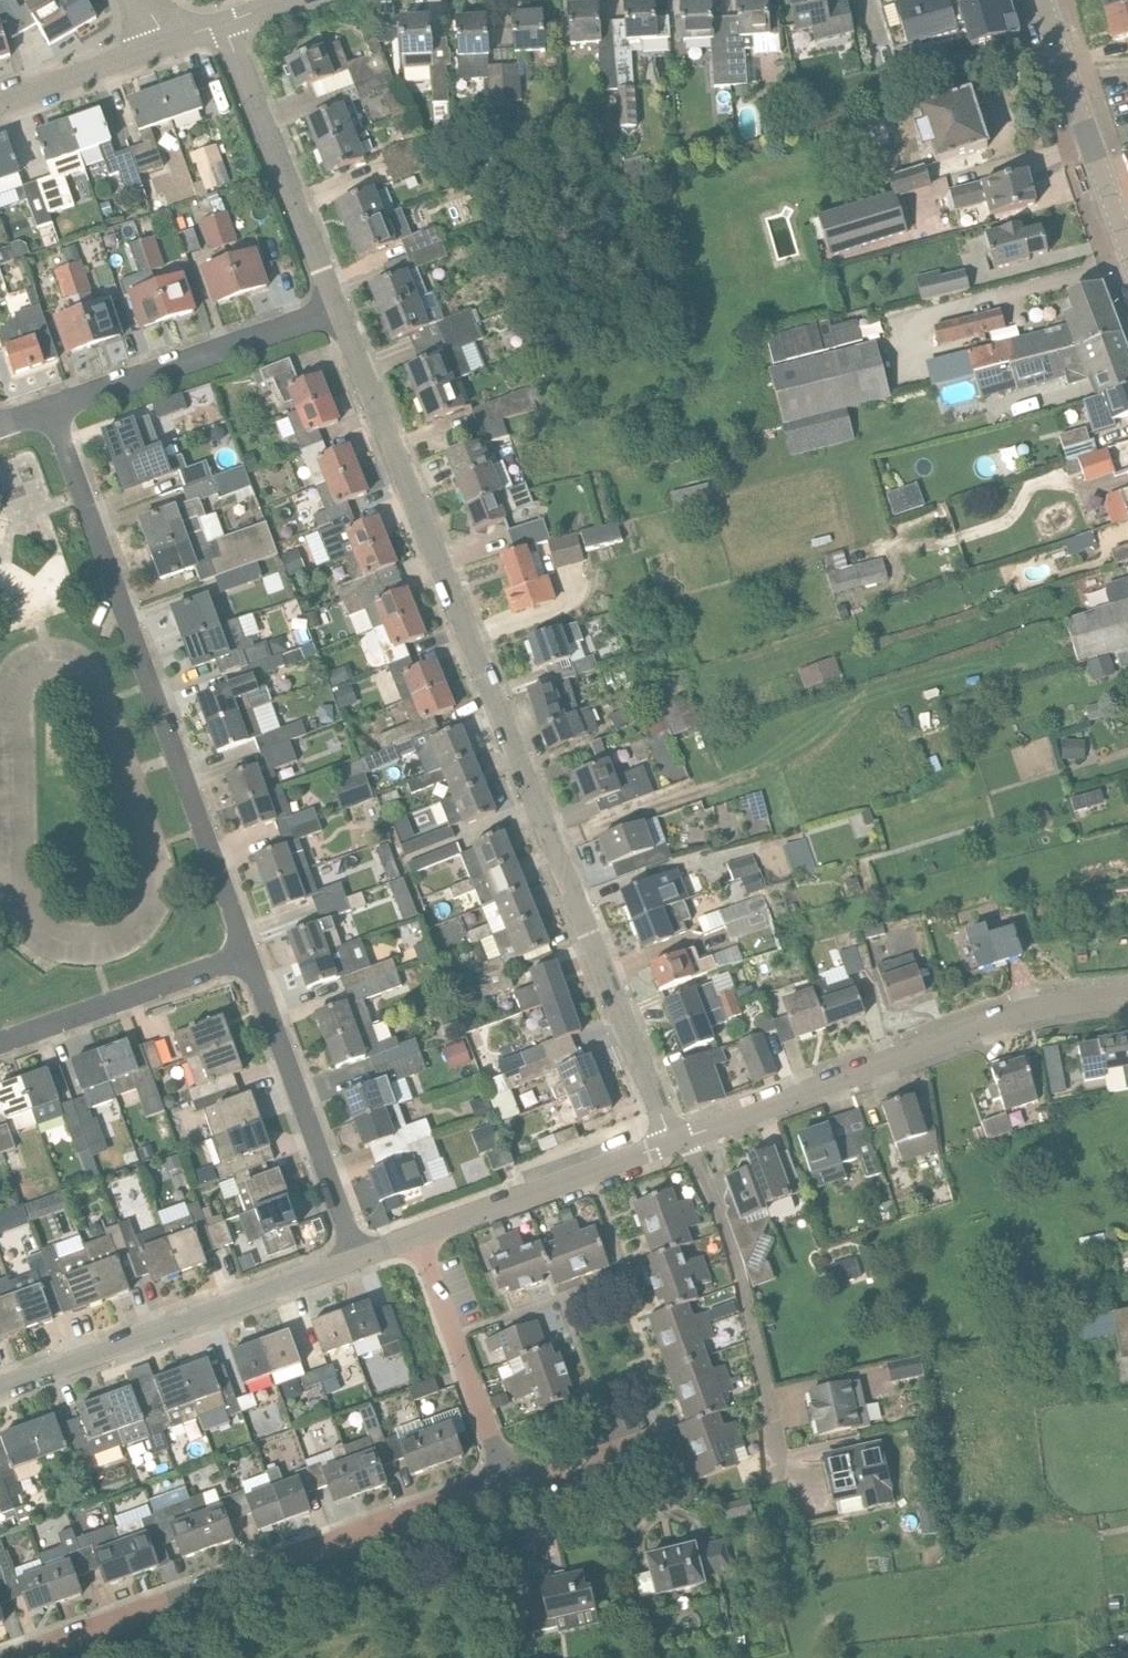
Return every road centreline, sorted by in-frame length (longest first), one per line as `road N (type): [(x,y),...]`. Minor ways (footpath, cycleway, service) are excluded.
road 1 (residential): [(669,1138),(330,292)]
road 2 (residential): [(249,948),(59,392)]
road 3 (residential): [(0,1652),(479,1480),(495,1459),(491,1424)]
road 4 (track): [(606,824),(792,758),(875,692),(1046,636)]
road 5 (residential): [(693,1127),(1127,998)]
road 6 (residential): [(807,1531),(693,1127)]
road 7 (residential): [(0,1384),(354,1255)]
road 8 (residential): [(354,1255),(249,948)]
road 9 (residential): [(330,292),(216,25)]
road 10 (residential): [(59,392),(183,357),(330,292)]
road 11 (residential): [(0,1041),(161,963),(249,948)]
road 12 (residential): [(421,1229),(669,1138)]
road 13 (tertiary): [(1127,245),(1043,0)]
road 14 (residential): [(491,1424),(421,1229)]
road 15 (residential): [(663,1458),(576,1468),(491,1424)]
road 16 (residential): [(0,99),(166,39)]

